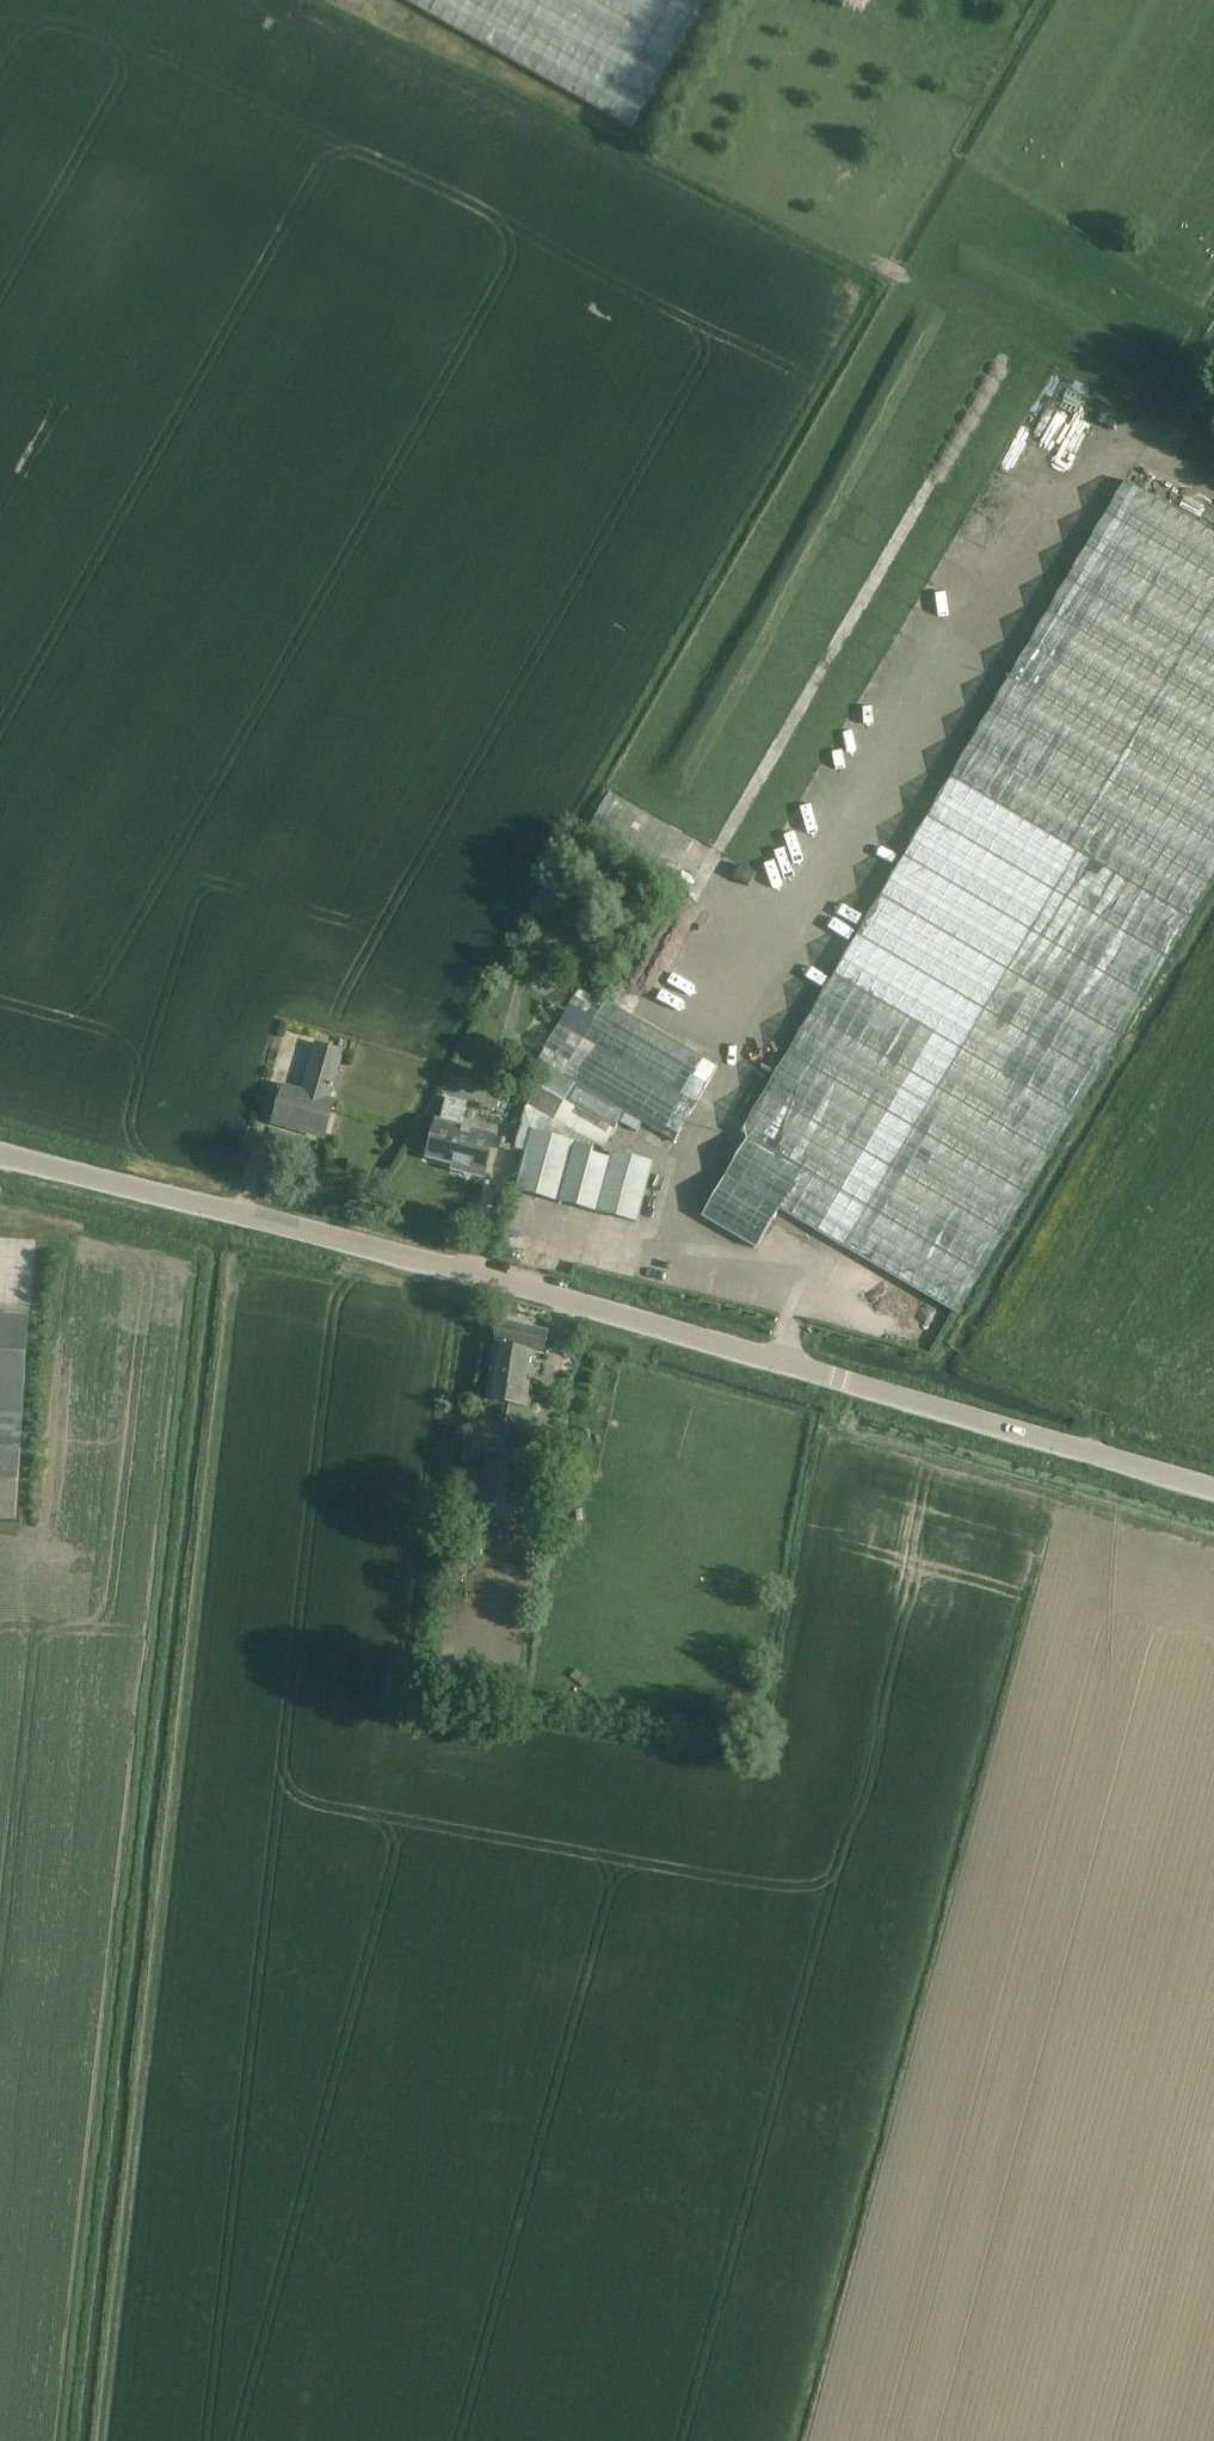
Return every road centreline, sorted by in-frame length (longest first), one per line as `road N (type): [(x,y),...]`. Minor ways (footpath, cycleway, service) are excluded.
road 1 (unclassified): [(1213,1486),(489,1274),(0,1148)]

